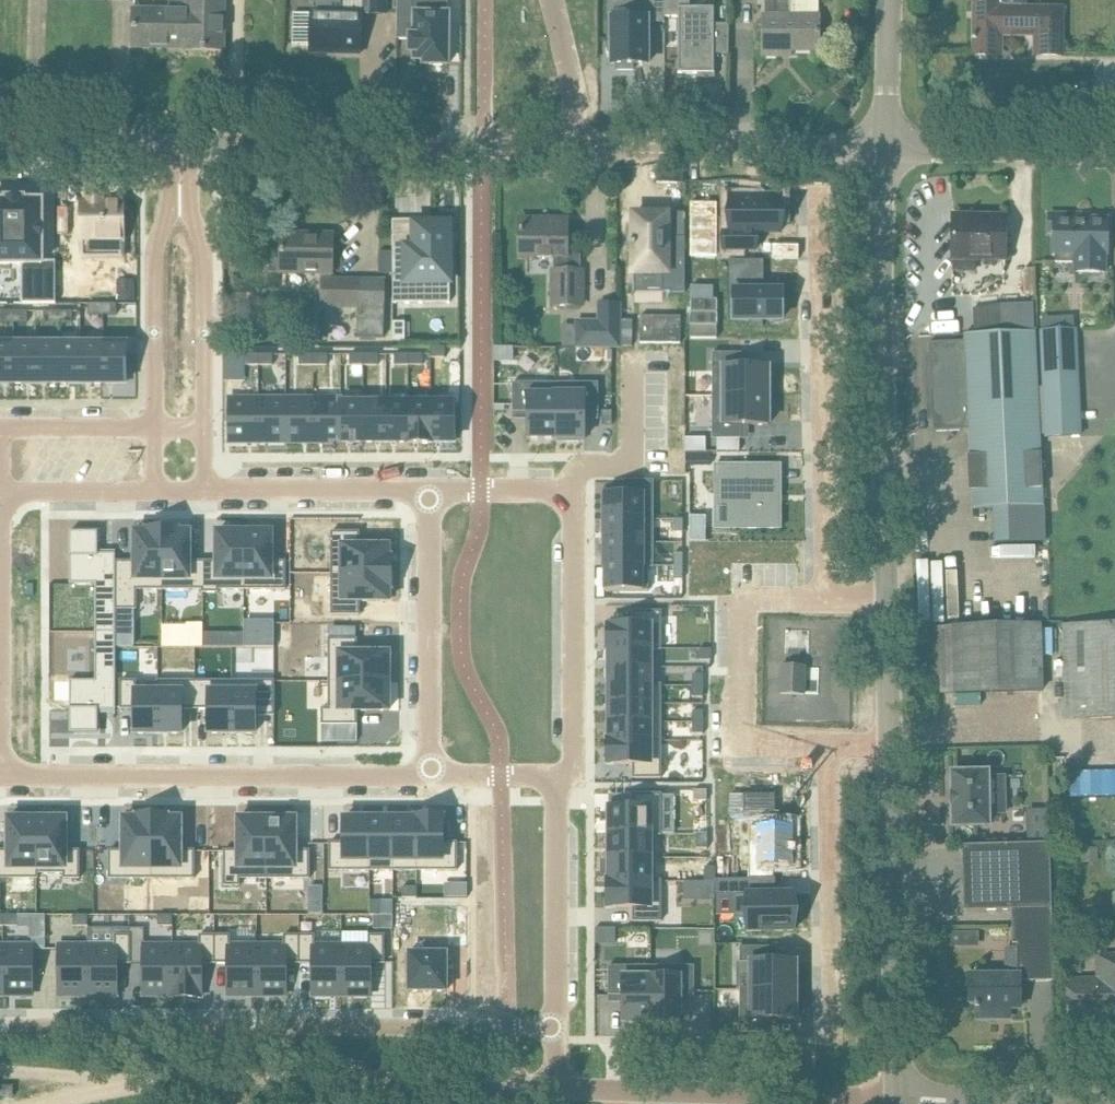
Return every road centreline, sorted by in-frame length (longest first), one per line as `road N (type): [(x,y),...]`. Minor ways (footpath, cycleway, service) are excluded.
road 1 (residential): [(555,1028),(0,1026)]
road 2 (tertiary): [(891,598),(885,135)]
road 3 (track): [(504,1086),(132,1080),(50,1103)]
road 4 (residential): [(822,144),(826,600)]
road 5 (residential): [(0,784),(425,782)]
road 6 (unclassified): [(179,140),(578,147)]
road 7 (tertiary): [(899,1094),(894,746)]
road 8 (unclassified): [(899,1094),(554,1087)]
road 9 (residential): [(826,600),(741,600),(741,744),(827,746)]
road 10 (residential): [(575,489),(577,763),(554,782)]
road 11 (residential): [(827,746),(832,1041)]
road 12 (residential): [(423,490),(425,782)]
road 13 (residential): [(179,140),(172,214),(159,249),(159,427)]
road 14 (residential): [(205,426),(206,254),(179,140)]
road 15 (residential): [(554,782),(555,1028)]
road 16 (unclassified): [(578,147),(822,144)]
road 17 (unclassified): [(885,135),(972,149),(1114,144)]
road 18 (residential): [(423,490),(209,490)]
road 19 (unclassified): [(0,141),(179,140)]
road 20 (residential): [(0,430),(159,427)]
road 21 (residential): [(158,490),(0,491)]
road 22 (residential): [(575,489),(423,490)]
road 23 (residential): [(578,147),(552,0)]
road 24 (tertiary): [(894,746),(891,598)]
road 25 (tertiary): [(885,135),(889,0)]
road 26 (track): [(132,1080),(0,1070)]
road 27 (residential): [(425,782),(554,782)]

